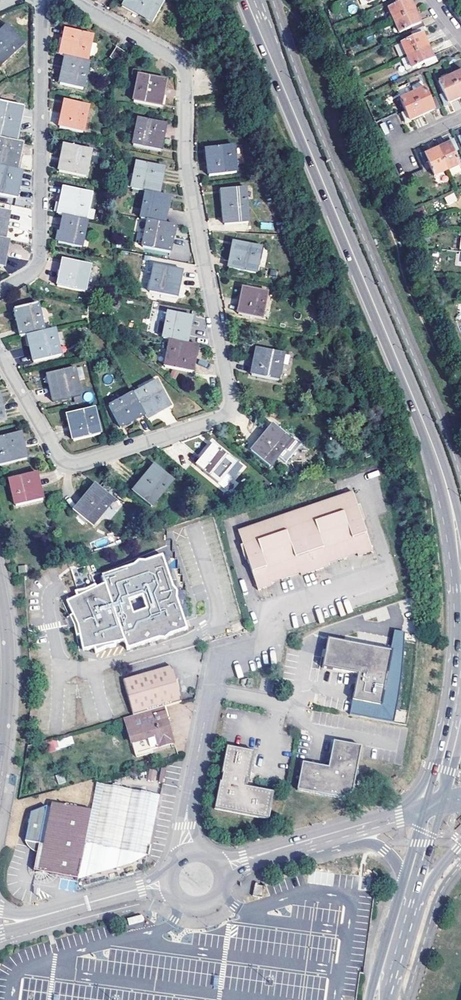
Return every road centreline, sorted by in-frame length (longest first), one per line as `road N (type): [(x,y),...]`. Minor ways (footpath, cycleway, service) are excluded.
road 1 (residential): [(0,354),(53,450),(75,465),(222,418),(230,408),(187,167),(182,65),(70,0)]
road 2 (secondary): [(255,19),(429,435),(460,569)]
road 3 (residential): [(188,854),(187,806),(221,661),(258,645),(283,606),(393,569)]
road 4 (residential): [(0,290),(40,257),(43,0)]
road 5 (residential): [(0,595),(8,668),(0,763)]
road 6 (unclassified): [(170,883),(27,920)]
road 7 (unclassified): [(349,832),(222,869)]

